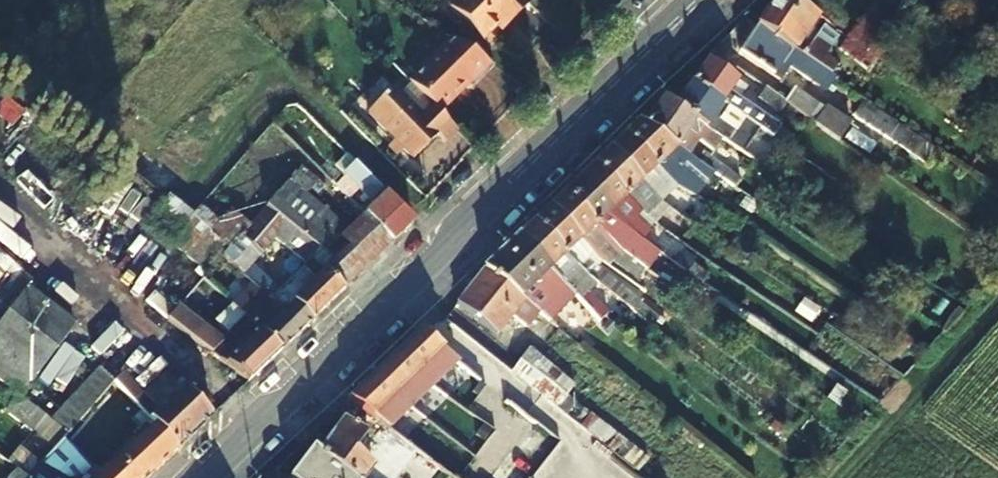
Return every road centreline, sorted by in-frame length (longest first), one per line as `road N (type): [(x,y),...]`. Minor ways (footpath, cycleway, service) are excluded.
road 1 (tertiary): [(203,477),(700,0)]

